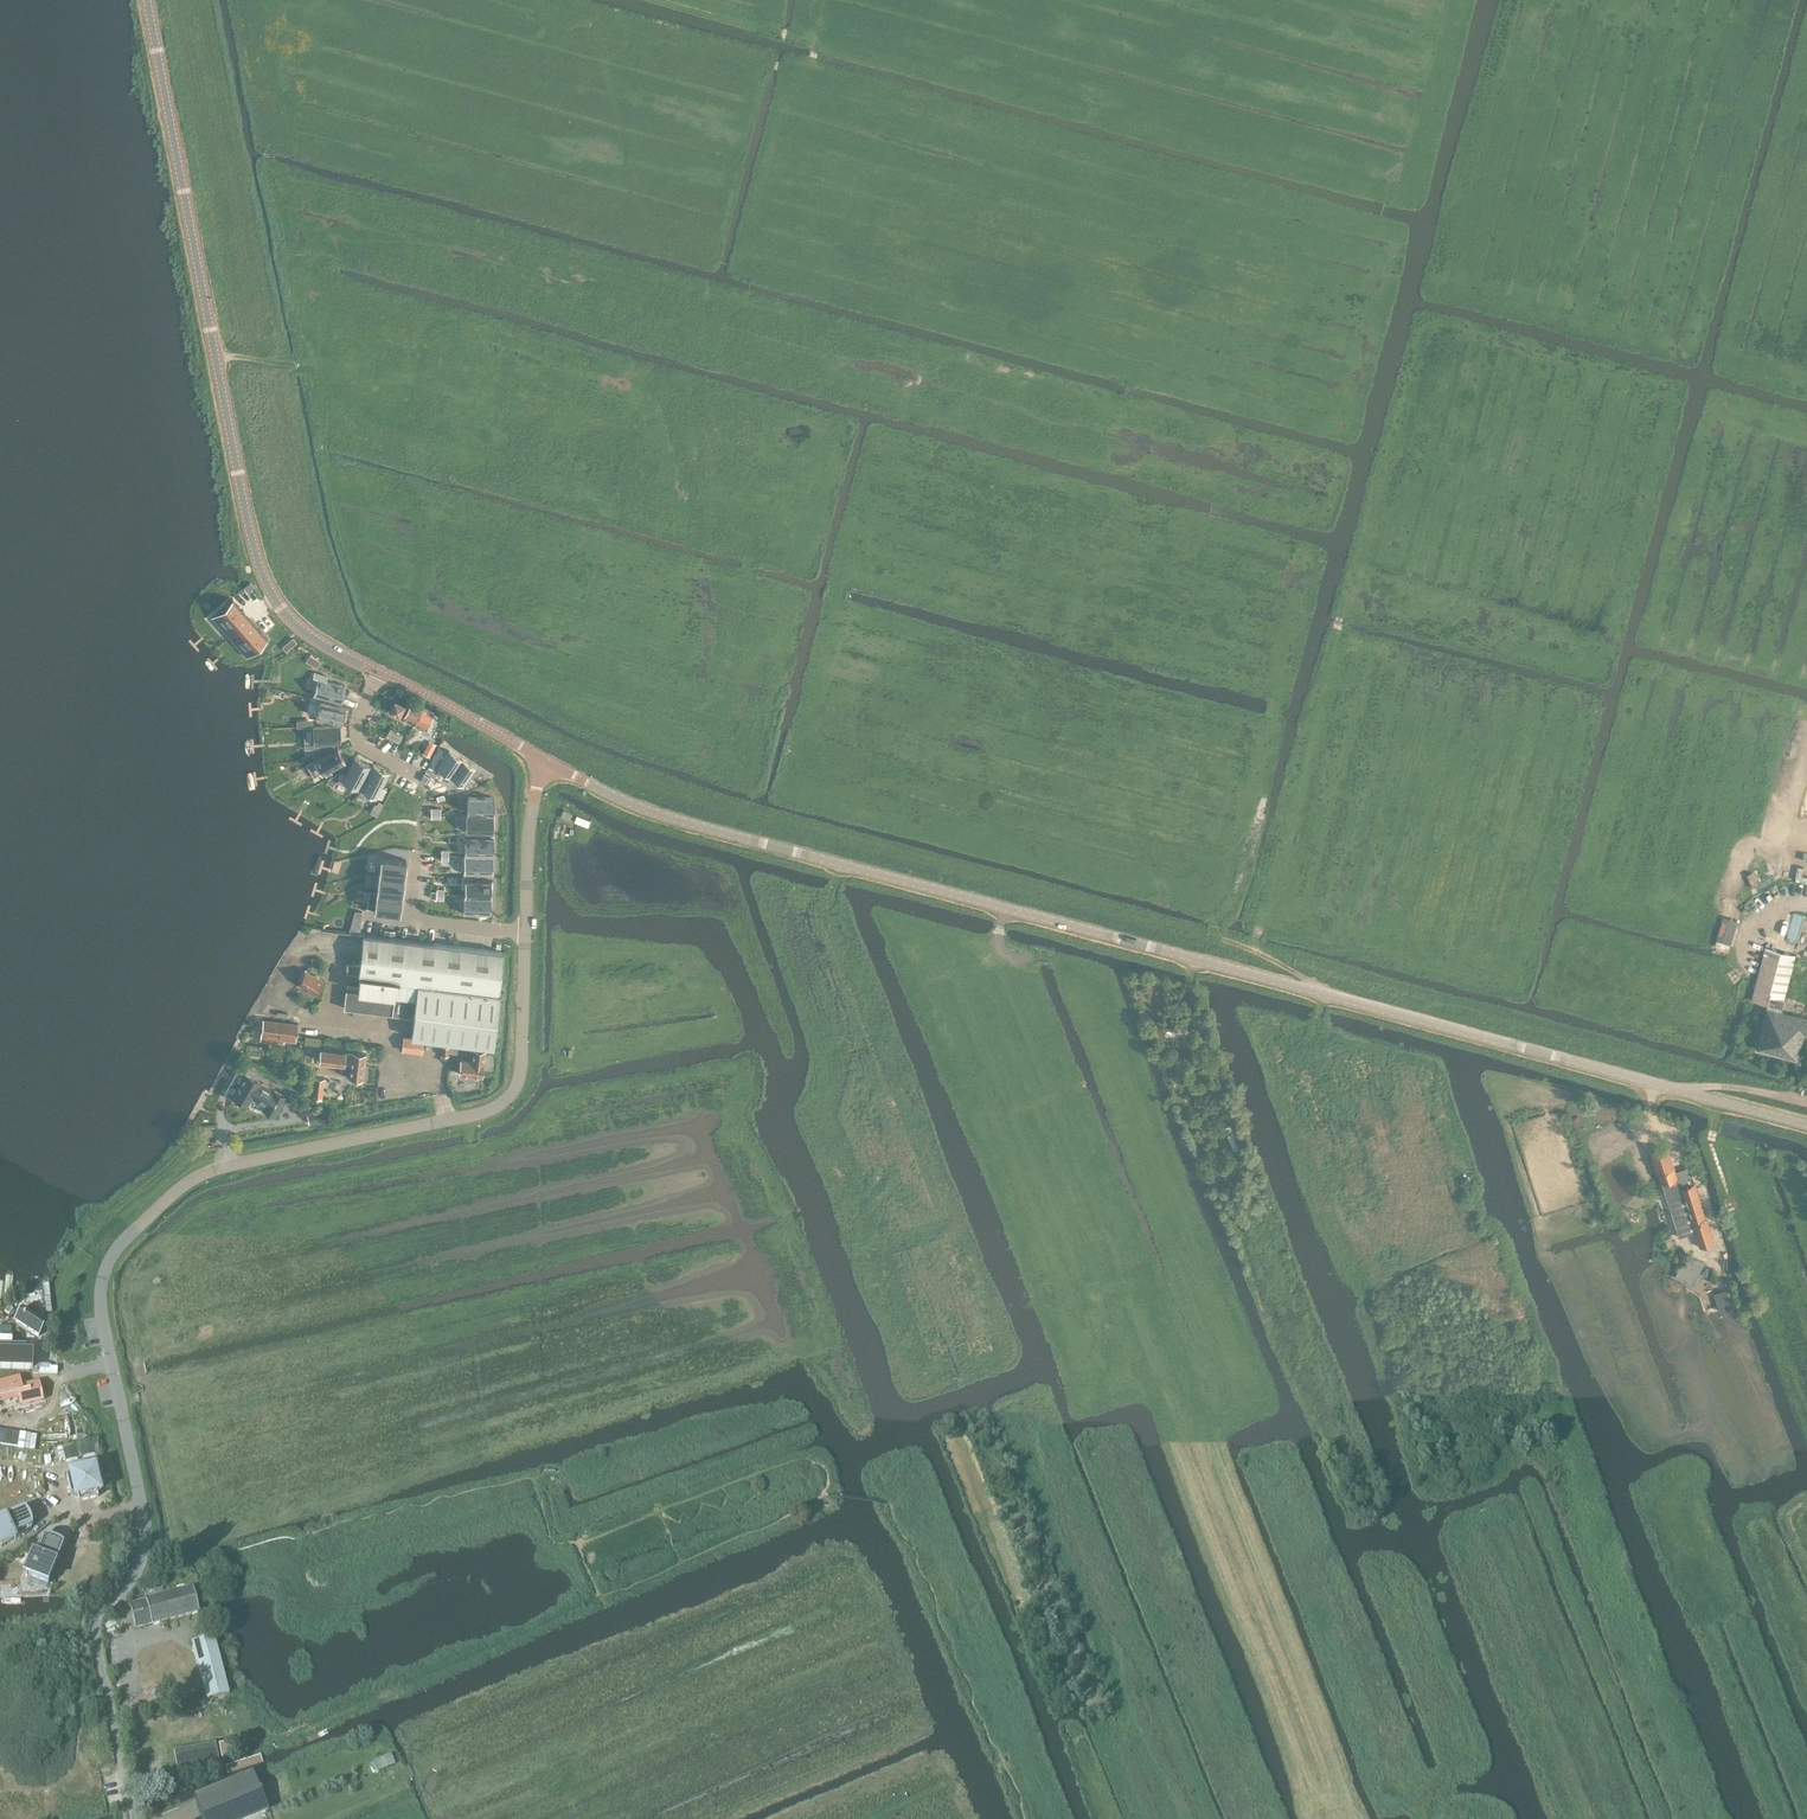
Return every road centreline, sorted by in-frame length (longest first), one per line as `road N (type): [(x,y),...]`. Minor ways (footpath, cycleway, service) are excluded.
road 1 (unclassified): [(1806,1125),(666,817),(544,761)]
road 2 (unclassified): [(144,1549),(100,1308),(111,1257),(204,1173),(498,1107),(521,1074),(525,933)]
road 3 (unclassified): [(379,672),(298,628),(257,566),(147,0)]
road 4 (track): [(1253,950),(1265,871),(1379,473)]
road 5 (track): [(1336,999),(1214,931),(1234,901),(1276,706)]
road 6 (track): [(659,0),(819,47),(814,61),(764,63)]
road 7 (unclassified): [(544,761),(379,672)]
road 8 (unclassified): [(525,933),(529,827),(544,761)]
road 9 (residential): [(379,672),(357,716),(357,739),(419,776)]
road 10 (track): [(1806,1102),(1745,1089),(1688,1094)]

